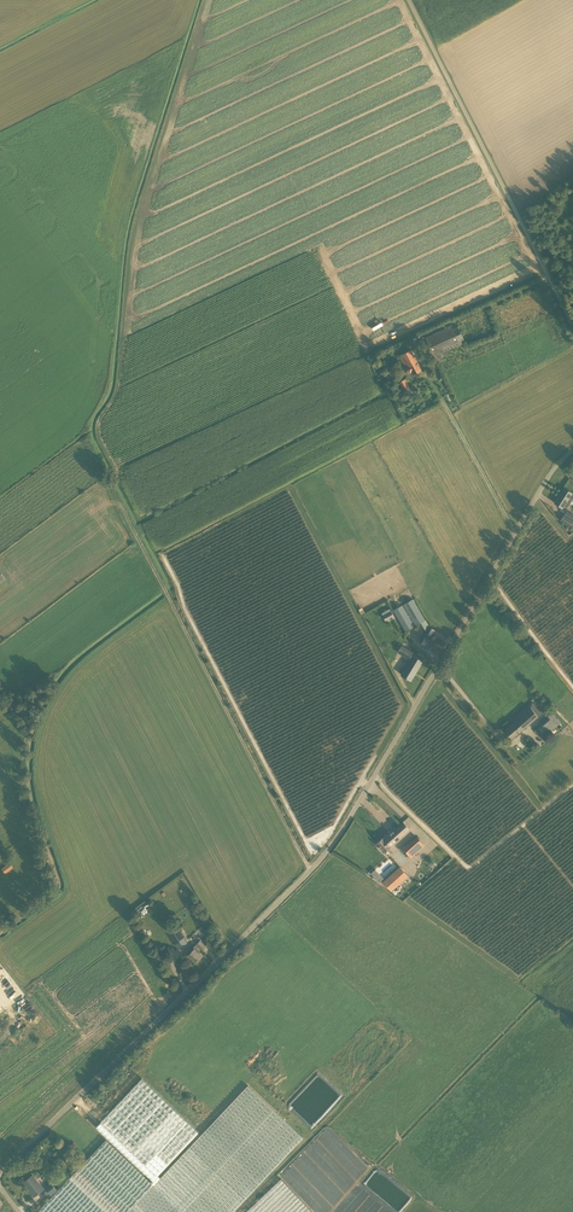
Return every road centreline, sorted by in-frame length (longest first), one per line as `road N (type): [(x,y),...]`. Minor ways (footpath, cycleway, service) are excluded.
road 1 (unclassified): [(0,1171),(334,847),(514,532),(572,450)]
road 2 (track): [(204,0),(133,226),(118,382),(96,431),(113,486),(169,595)]
road 3 (track): [(169,595),(54,690),(34,773),(66,886),(0,941)]
road 4 (unclassified): [(572,328),(409,0)]
road 5 (track): [(169,595),(311,870)]

